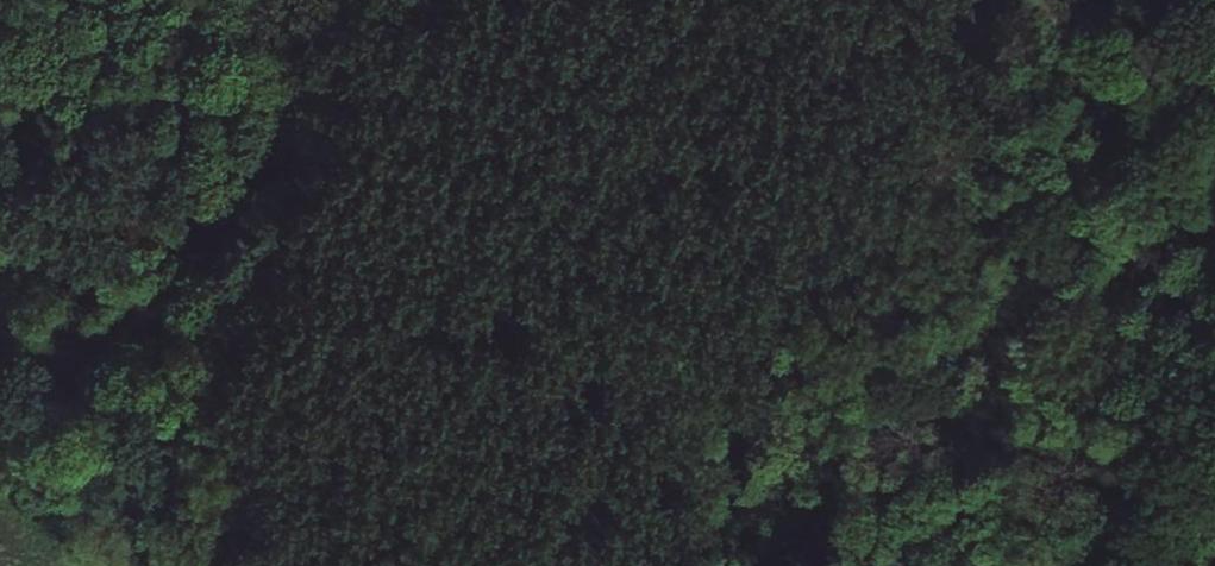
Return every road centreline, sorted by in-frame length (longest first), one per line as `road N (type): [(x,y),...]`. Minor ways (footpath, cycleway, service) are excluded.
road 1 (track): [(1068,0),(1214,172)]

